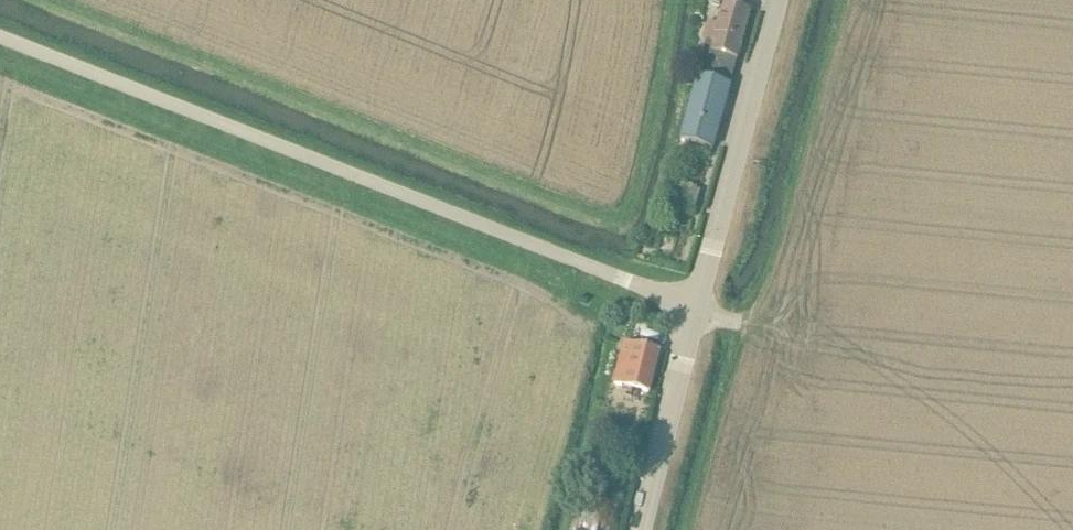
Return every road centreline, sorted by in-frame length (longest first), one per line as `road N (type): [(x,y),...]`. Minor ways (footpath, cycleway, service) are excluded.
road 1 (track): [(696,310),(0,38)]
road 2 (unclassified): [(641,529),(776,0)]

